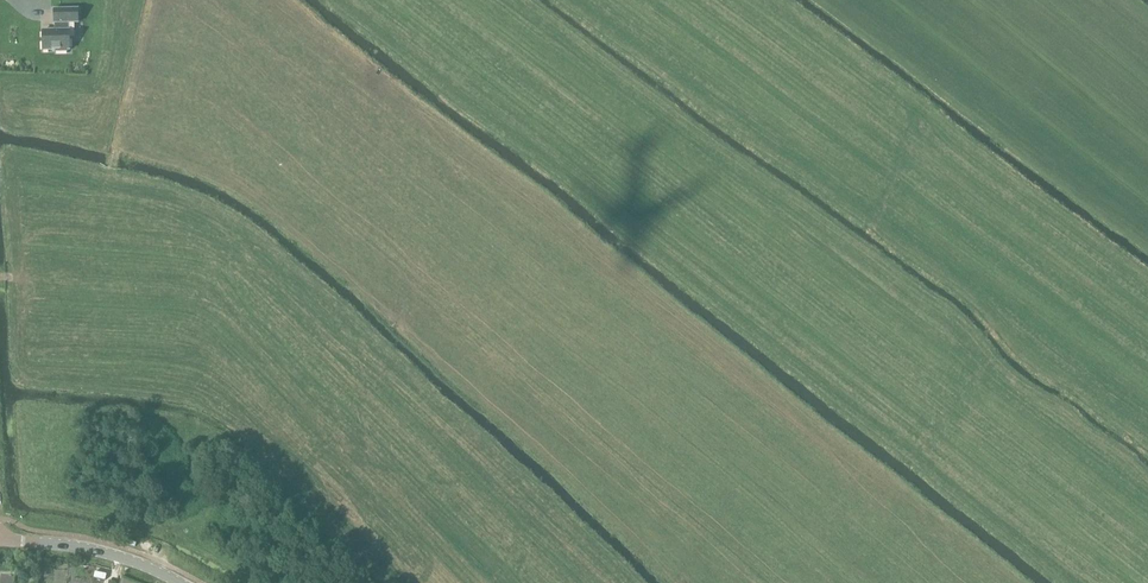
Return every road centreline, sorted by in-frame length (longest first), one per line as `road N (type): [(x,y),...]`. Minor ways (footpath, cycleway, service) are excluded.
road 1 (unclassified): [(0,540),(94,549),(176,582)]

